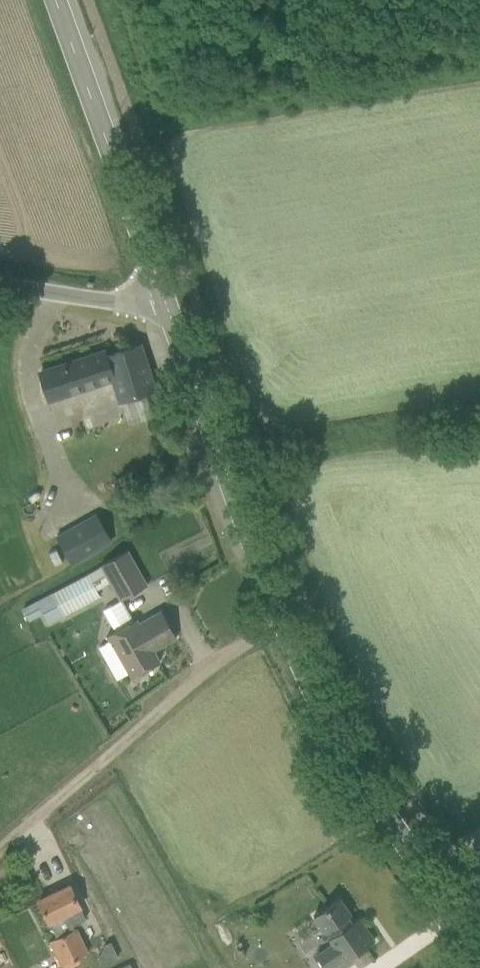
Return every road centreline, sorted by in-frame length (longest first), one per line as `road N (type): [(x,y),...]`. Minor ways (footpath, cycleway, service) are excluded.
road 1 (tertiary): [(479,951),(290,668),(163,294)]
road 2 (tertiary): [(163,294),(56,0)]
road 3 (unclassified): [(163,294),(121,300),(0,283)]

